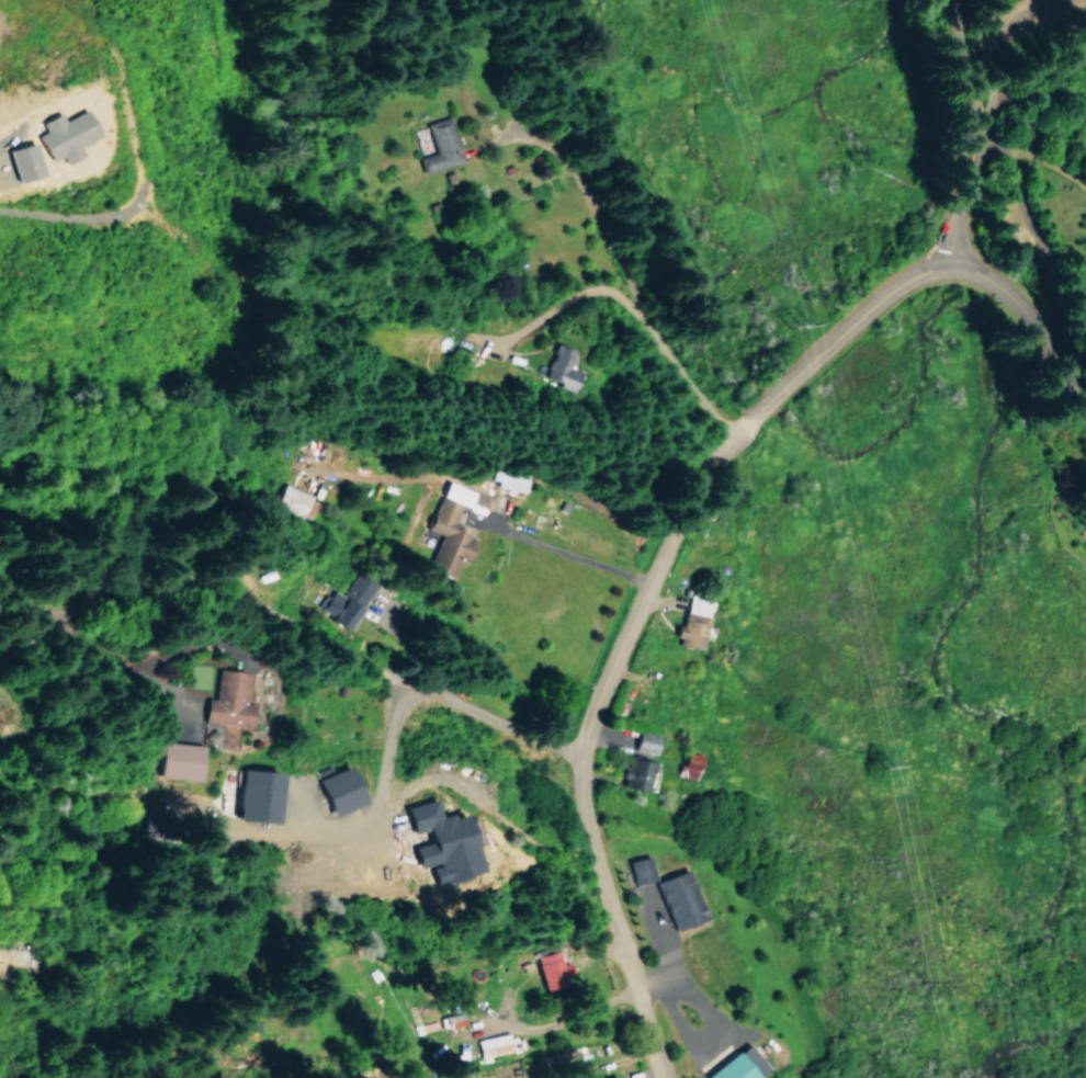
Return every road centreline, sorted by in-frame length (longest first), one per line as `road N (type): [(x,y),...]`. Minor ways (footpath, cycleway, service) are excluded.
road 1 (residential): [(1085,376),(952,253),(787,372),(687,503),(578,752),(579,826),(660,1077)]
road 2 (residential): [(952,253),(920,0)]

